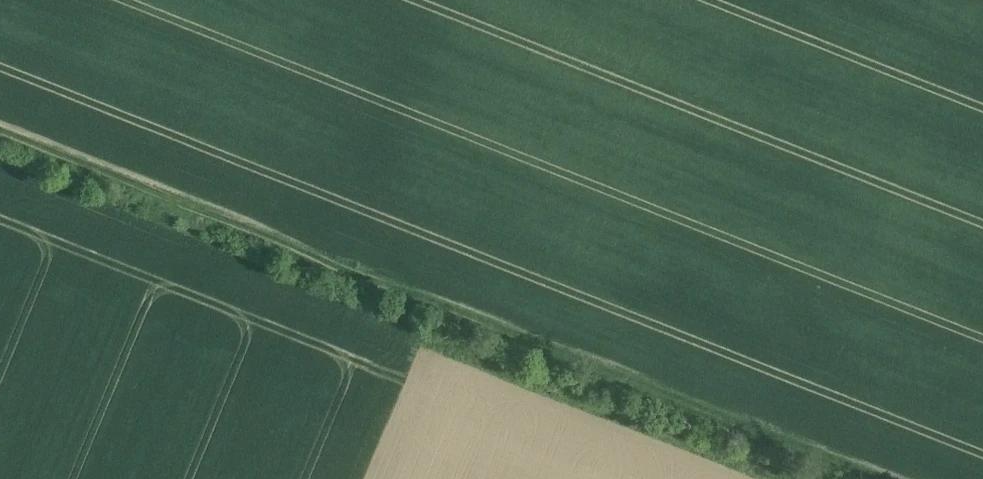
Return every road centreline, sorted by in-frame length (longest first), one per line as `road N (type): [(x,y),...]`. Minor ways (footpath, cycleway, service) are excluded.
road 1 (track): [(0,133),(870,478)]

